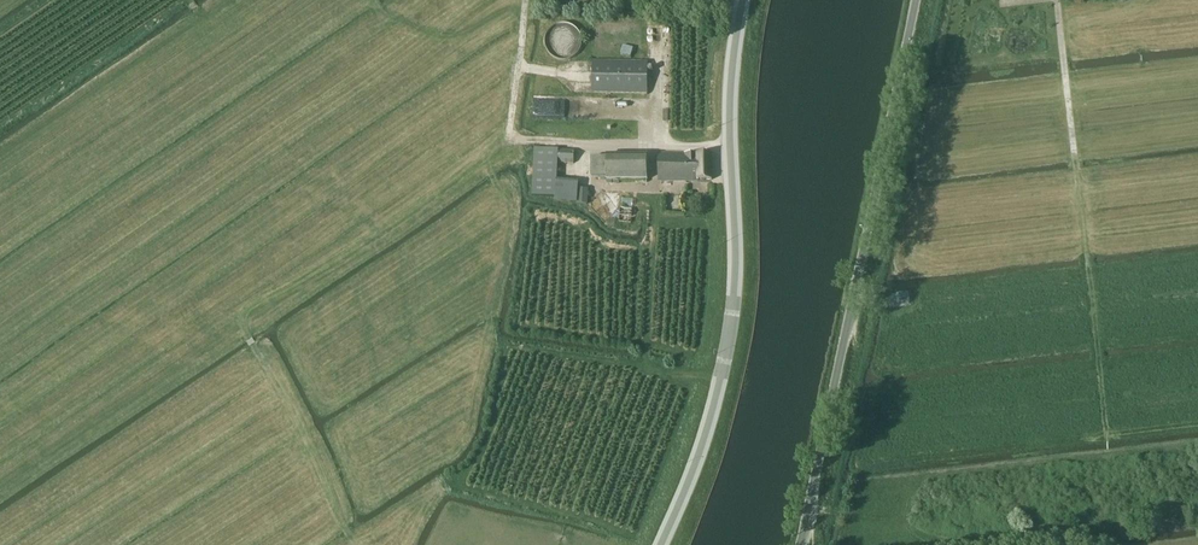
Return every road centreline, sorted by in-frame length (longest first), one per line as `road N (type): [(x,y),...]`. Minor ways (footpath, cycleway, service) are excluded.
road 1 (secondary): [(662,544),(719,393),(733,315),(733,76),(744,0)]
road 2 (unclassified): [(804,544),(917,0)]
road 3 (track): [(537,142),(518,140),(512,128),(526,0)]

